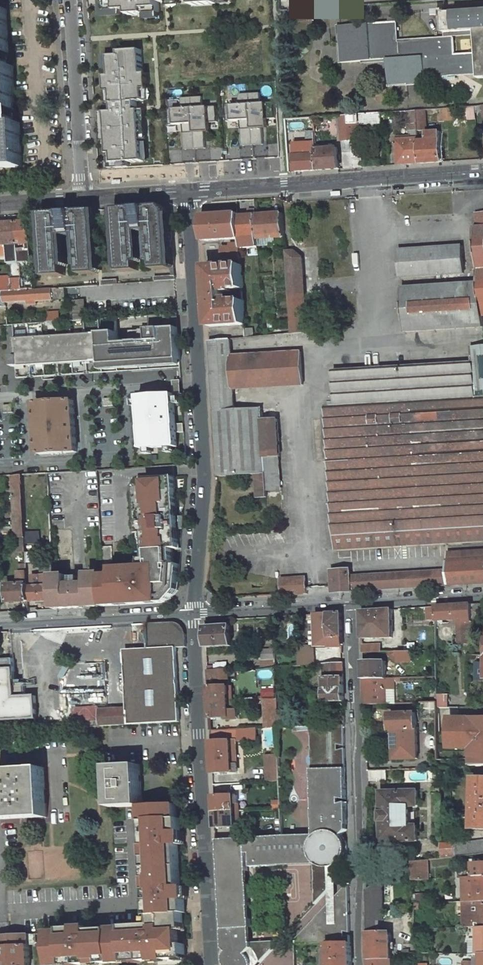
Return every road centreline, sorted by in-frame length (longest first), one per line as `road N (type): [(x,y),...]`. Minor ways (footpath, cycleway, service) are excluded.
road 1 (residential): [(188,192),(203,497),(195,611)]
road 2 (residential): [(364,964),(355,603)]
road 3 (residential): [(195,611),(213,964)]
road 4 (unclassified): [(188,192),(482,171)]
road 5 (residential): [(82,198),(70,0)]
road 6 (unclassified): [(195,611),(0,623)]
road 7 (unclassified): [(355,603),(195,611)]
road 8 (unclassified): [(482,597),(355,603)]

